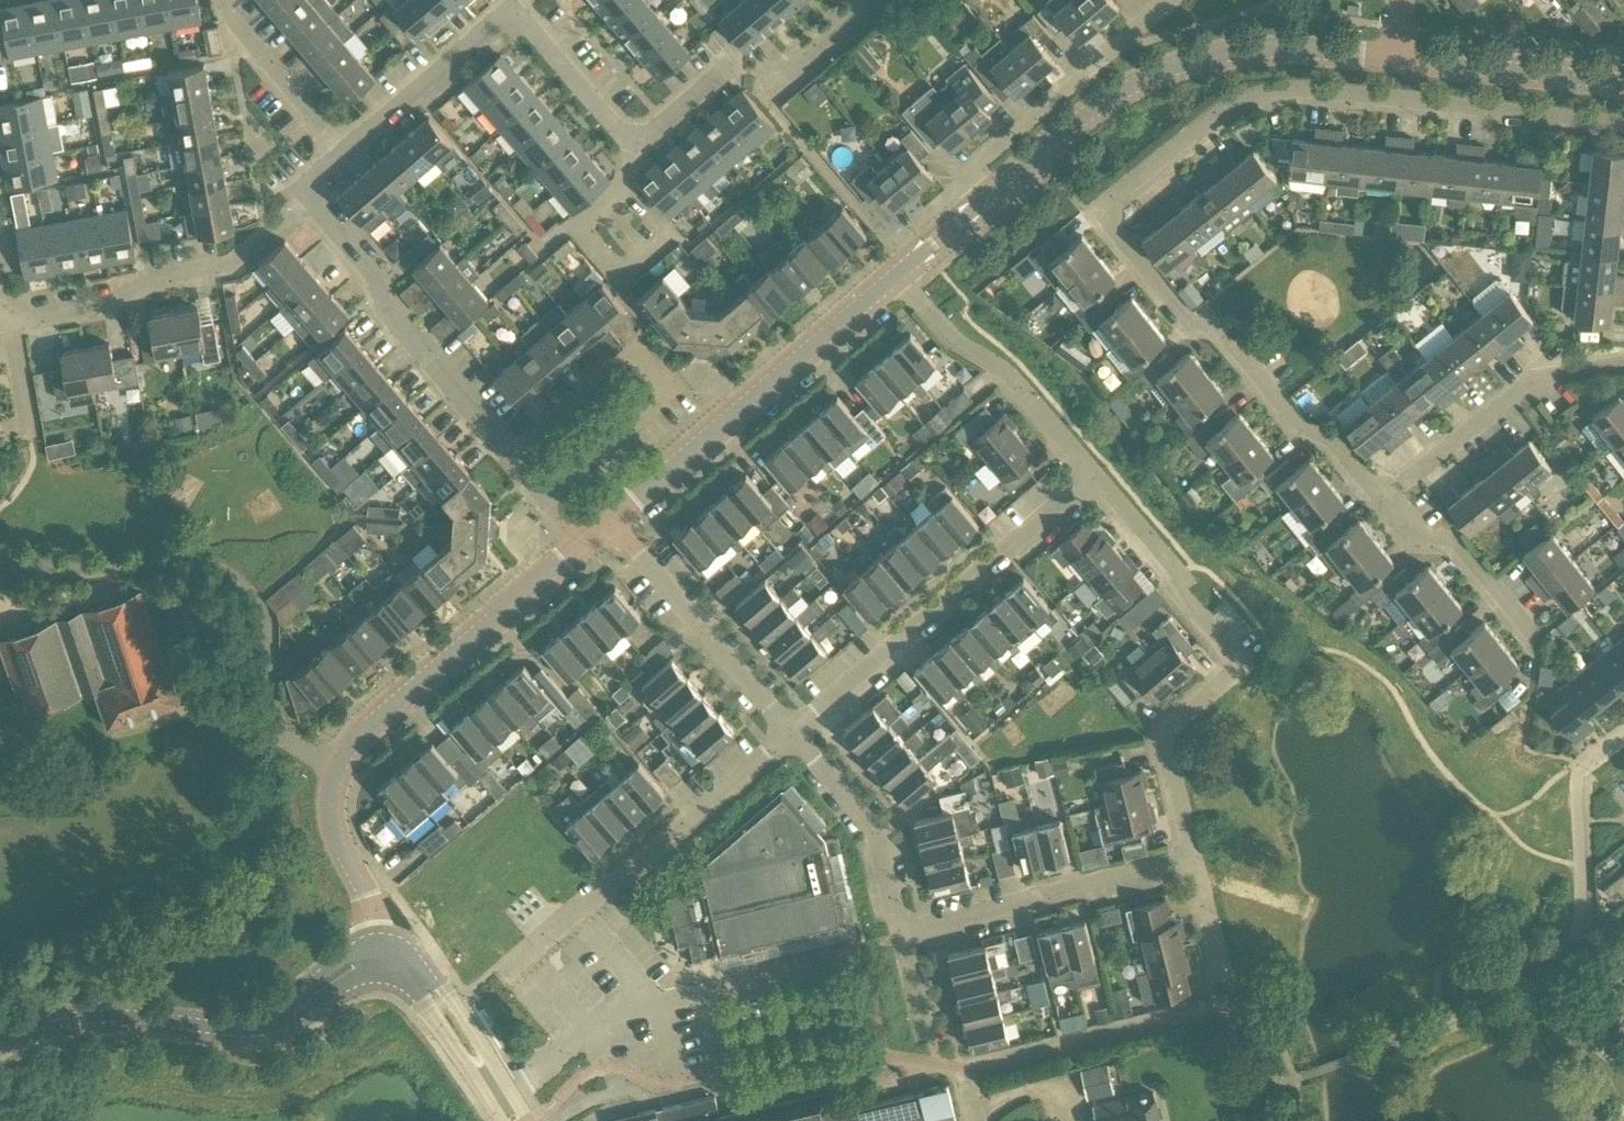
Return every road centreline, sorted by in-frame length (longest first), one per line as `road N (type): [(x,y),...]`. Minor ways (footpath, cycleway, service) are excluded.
road 1 (residential): [(1102,206),(1229,106),(1295,86),(1623,124)]
road 2 (tertiary): [(923,252),(1090,110),(1188,62),(1302,49),(1392,54)]
road 3 (residential): [(1085,466),(1243,659),(1166,735),(1193,856)]
road 4 (residential): [(332,756),(289,730),(269,683),(253,594),(220,566),(60,568),(0,559)]
road 5 (residential): [(1102,206),(1190,325),(1241,341),(1381,507)]
road 6 (tertiary): [(0,1037),(81,1017),(253,1025),(391,942)]
road 7 (residential): [(786,723),(1085,466)]
road 8 (residential): [(303,187),(542,490)]
road 9 (tertiary): [(611,525),(895,276)]
road 10 (residential): [(509,970),(786,723)]
road 11 (residential): [(923,252),(942,205),(974,169),(1174,0)]
road 12 (residential): [(0,309),(227,260),(303,187)]
road 13 (tertiary): [(332,756),(585,544)]
road 14 (residential): [(727,67),(632,145),(512,8)]
road 15 (residential): [(1193,856),(898,929)]
road 16 (residential): [(1381,507),(1536,374),(1623,358)]
road 17 (residential): [(895,276),(954,348),(1003,365),(1085,466)]
road 18 (residential): [(786,723),(611,525)]
road 19 (residential): [(1529,674),(1533,640),(1447,539),(1404,534),(1381,507)]
road 20 (residential): [(898,929),(875,818),(786,723)]
road 21 (residential): [(329,154),(512,8)]
road 22 (tertiary): [(1392,54),(1623,80)]
road 23 (tertiary): [(509,1120),(391,942)]
road 24 (tertiary): [(391,942),(341,824),(332,756)]
road 25 (residential): [(223,0),(227,19),(329,154)]
road 26 (residential): [(542,490),(663,391)]
road 27 (residential): [(928,1061),(898,929)]
road 28 (residential): [(774,83),(877,0)]
road 29 (residential): [(24,432),(0,312)]
road 30 (residential): [(1217,975),(1193,856)]

